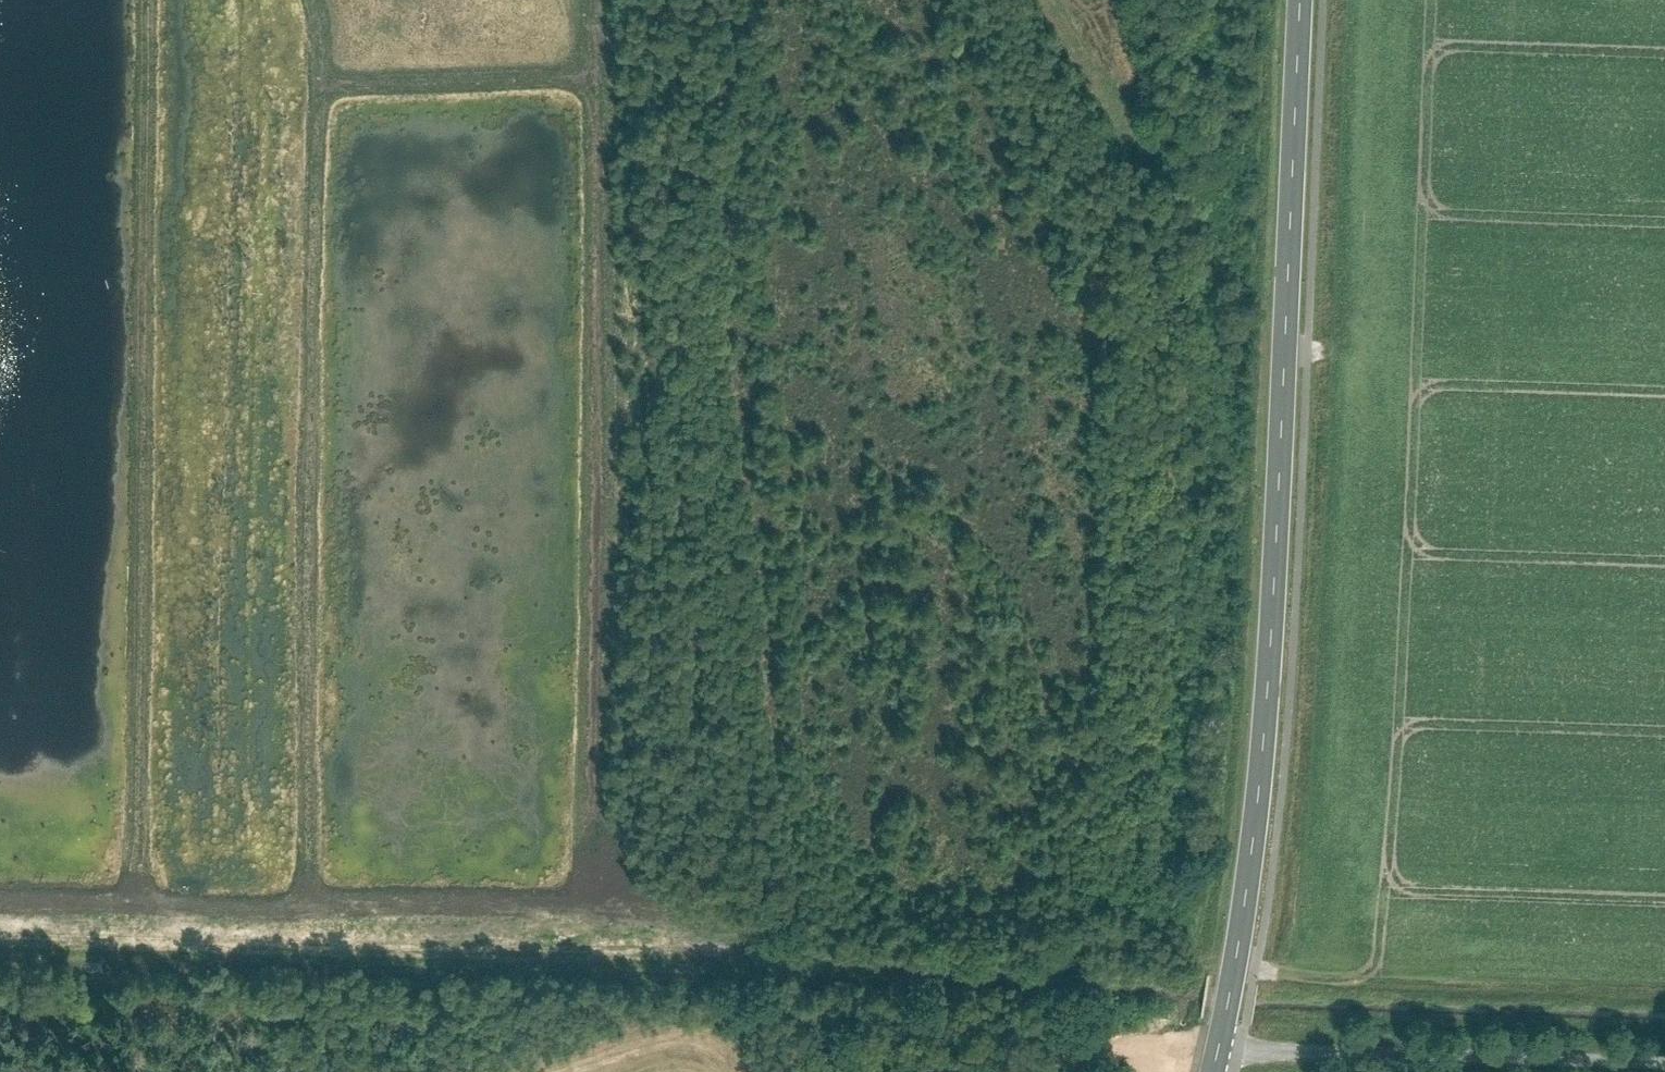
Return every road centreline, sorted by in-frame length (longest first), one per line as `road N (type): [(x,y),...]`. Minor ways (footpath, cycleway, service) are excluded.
road 1 (track): [(1228,979),(0,947)]
road 2 (tertiary): [(1216,1051),(1256,794),(1298,0)]
road 3 (unclassified): [(1664,1063),(1216,1051)]

